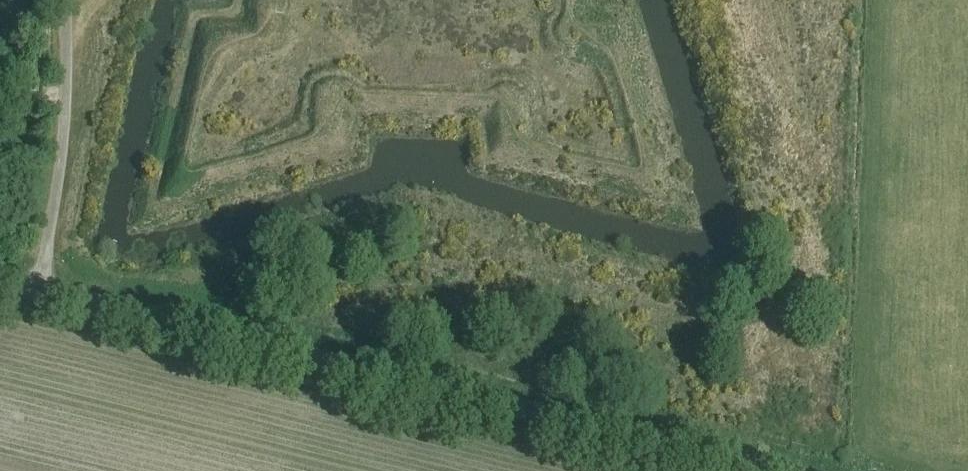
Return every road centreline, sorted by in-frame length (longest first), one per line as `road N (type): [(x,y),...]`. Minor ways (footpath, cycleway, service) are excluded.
road 1 (tertiary): [(0,280),(768,470)]

